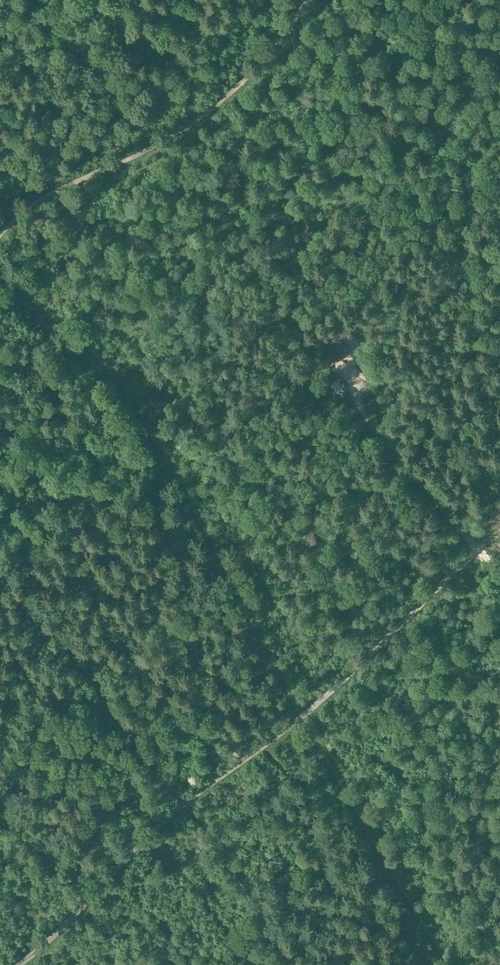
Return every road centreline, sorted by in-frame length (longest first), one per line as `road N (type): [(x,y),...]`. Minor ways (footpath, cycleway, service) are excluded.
road 1 (track): [(17,964),(157,825),(319,702),(471,555),(366,417),(342,362)]
road 2 (track): [(0,275),(124,388),(300,716),(450,964)]
road 3 (track): [(0,234),(35,202),(198,120),(255,69),(308,0)]

